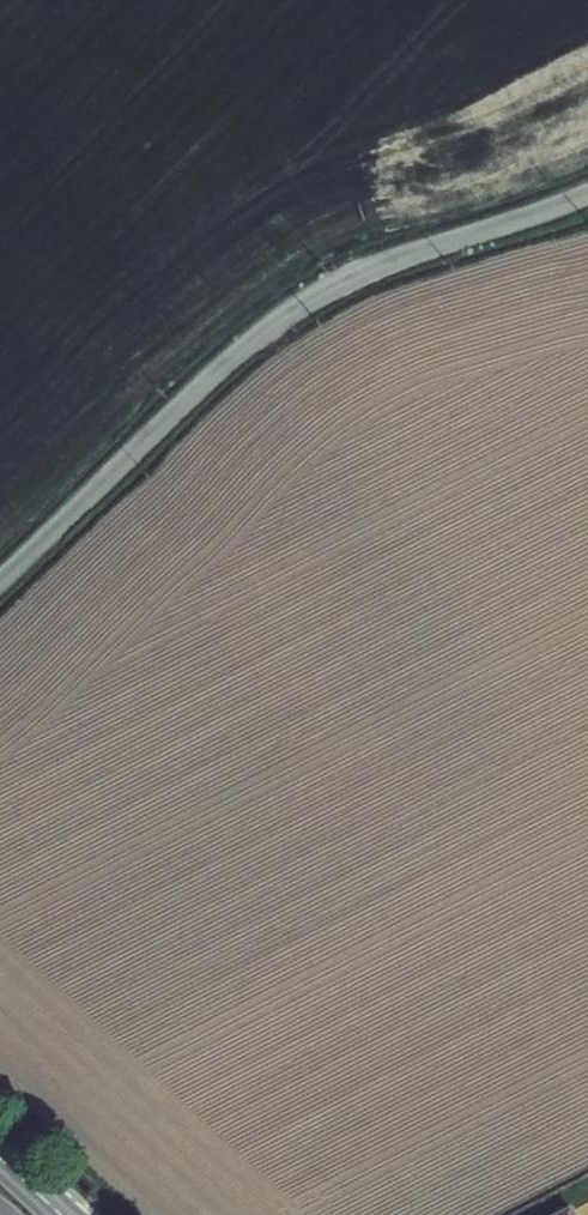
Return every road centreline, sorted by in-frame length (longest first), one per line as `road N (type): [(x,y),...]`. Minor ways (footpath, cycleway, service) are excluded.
road 1 (unclassified): [(0,582),(229,363),(308,303),(413,253),(587,193)]

